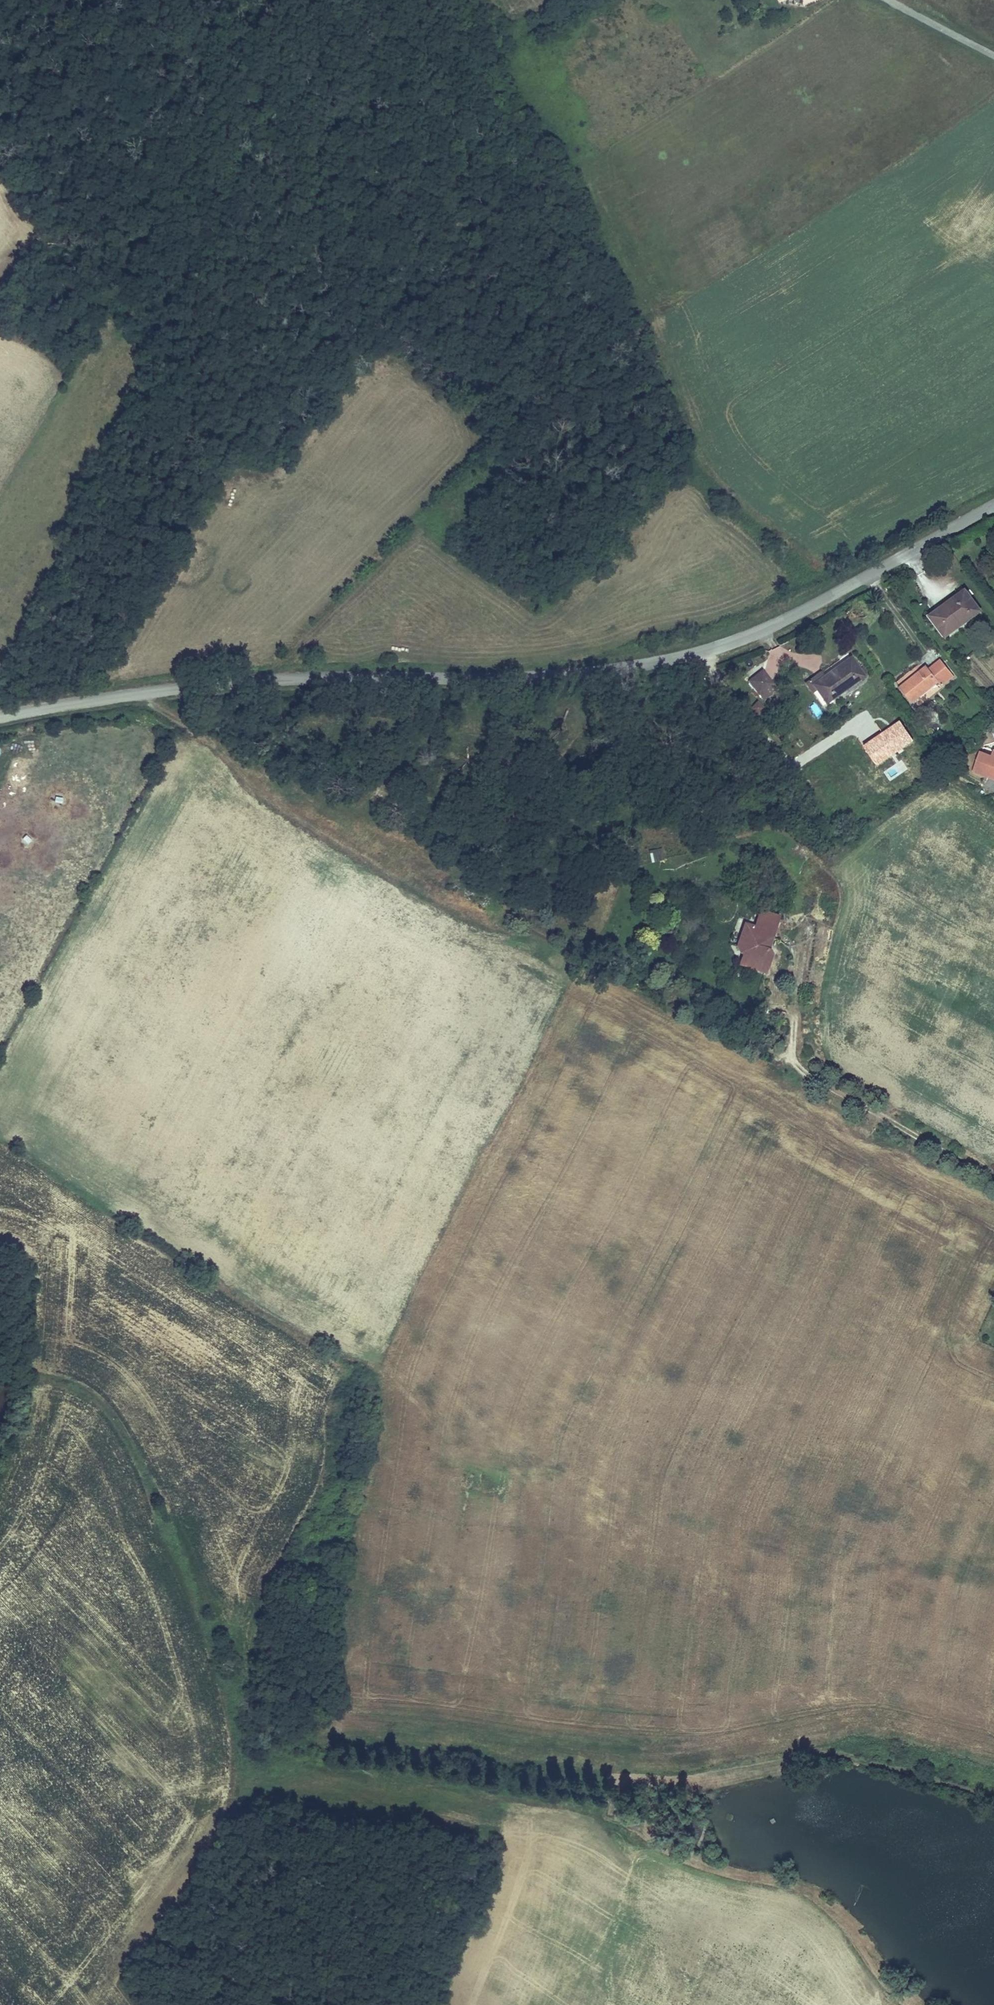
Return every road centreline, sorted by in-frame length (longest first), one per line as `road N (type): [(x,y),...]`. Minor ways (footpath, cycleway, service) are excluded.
road 1 (tertiary): [(993,503),(788,617),(666,660),(476,679),(188,684),(0,715)]

